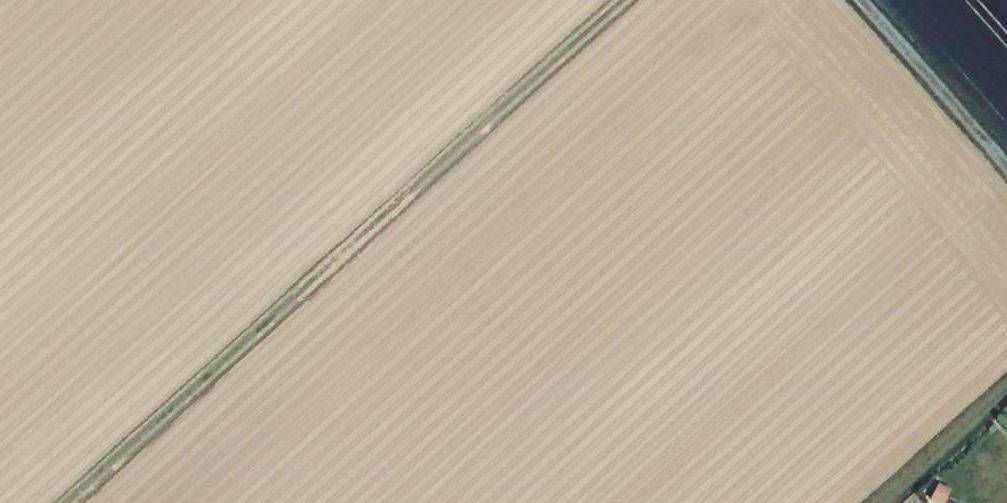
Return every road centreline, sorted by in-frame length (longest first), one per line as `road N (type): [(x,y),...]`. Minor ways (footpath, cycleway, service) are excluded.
road 1 (track): [(865,0),(1006,168)]

